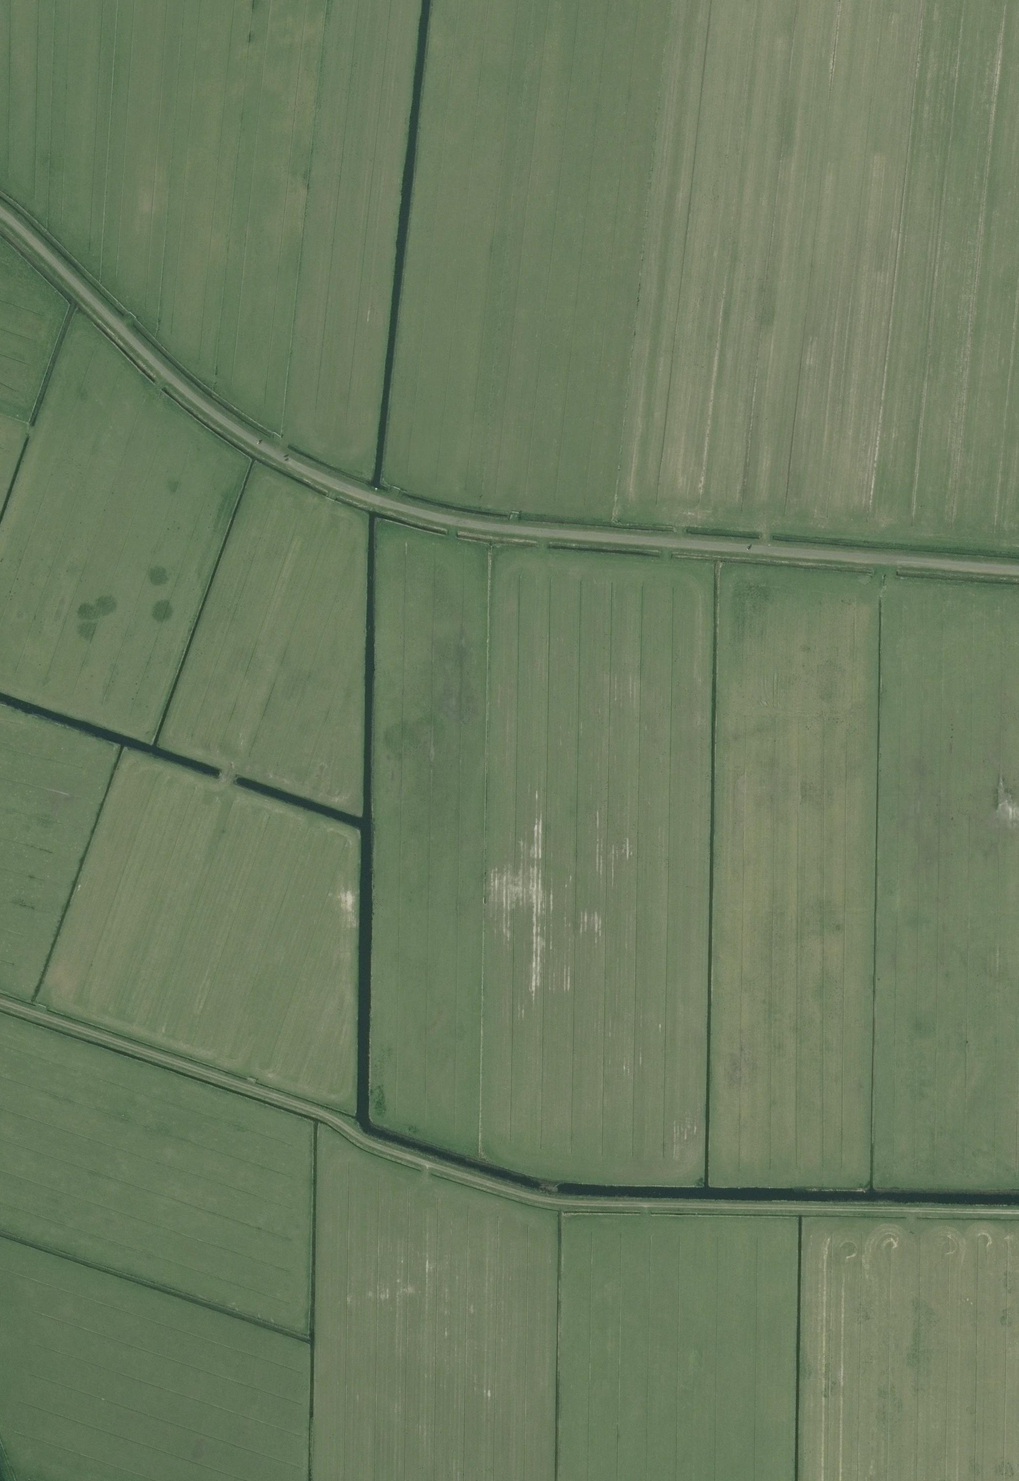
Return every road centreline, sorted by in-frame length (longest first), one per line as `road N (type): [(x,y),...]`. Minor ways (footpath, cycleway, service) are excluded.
road 1 (unclassified): [(1018,566),(474,523),(402,506),(329,479),(219,415),(0,209)]
road 2 (track): [(1018,1215),(549,1203),(0,1003)]

